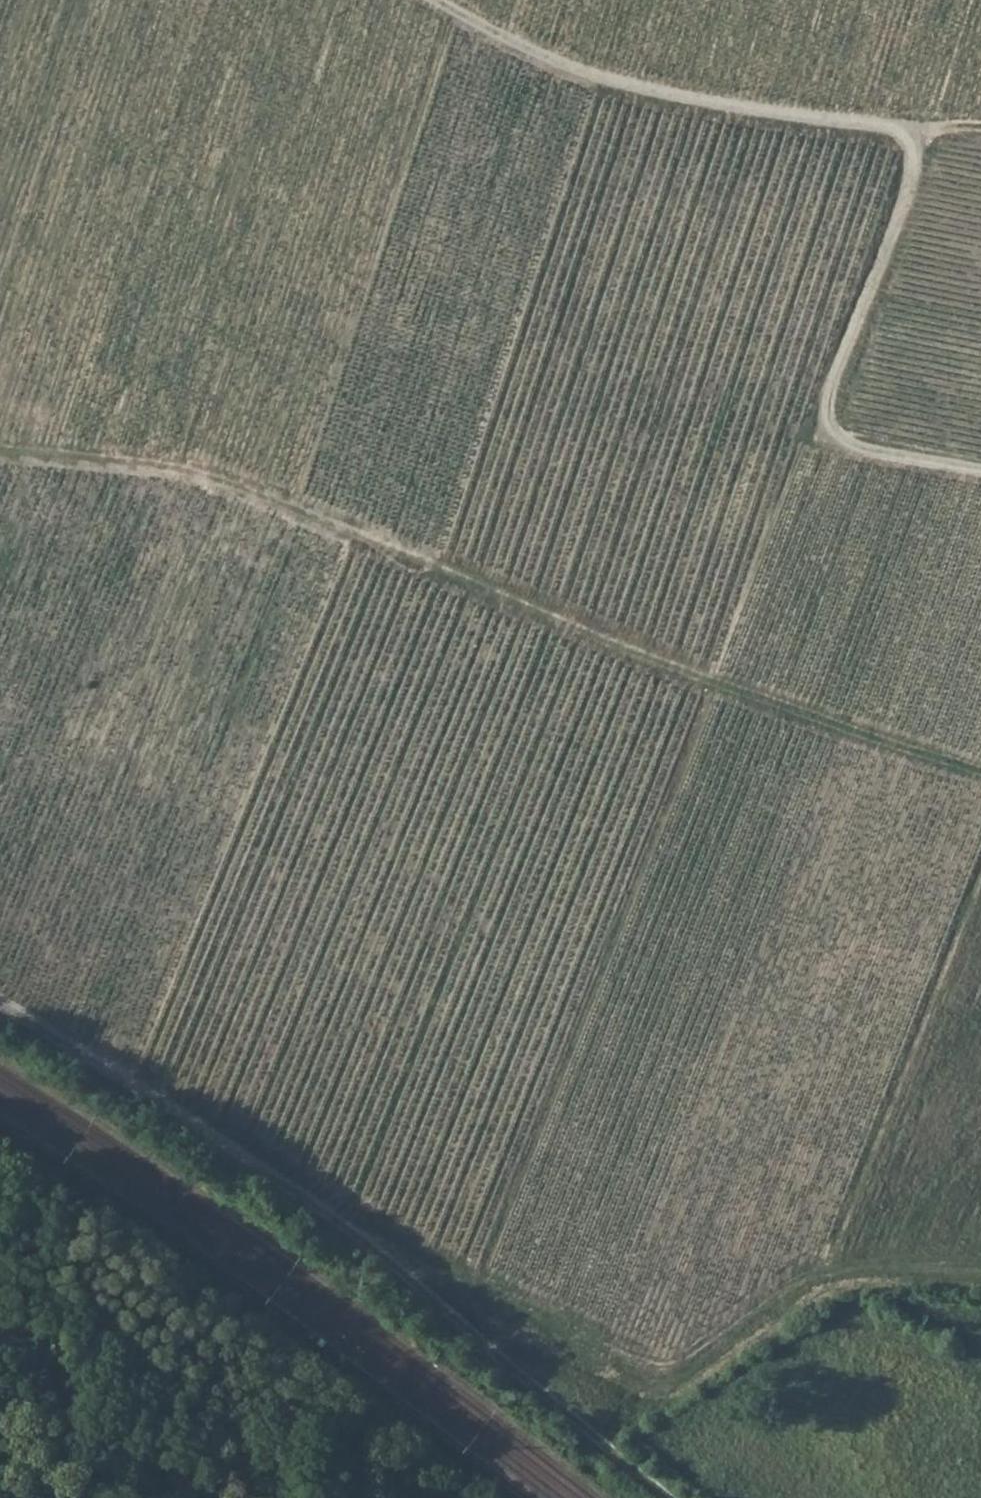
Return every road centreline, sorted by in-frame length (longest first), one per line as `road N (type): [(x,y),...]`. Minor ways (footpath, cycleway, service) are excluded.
road 1 (track): [(980,774),(714,690),(205,474),(0,449)]
road 2 (track): [(980,480),(843,448),(829,404),(911,195),(917,134),(592,82),(429,0)]
road 3 (track): [(0,1003),(128,1079),(372,1250),(677,1497)]
road 4 (track): [(0,1284),(149,1387),(243,1434),(416,1497)]

